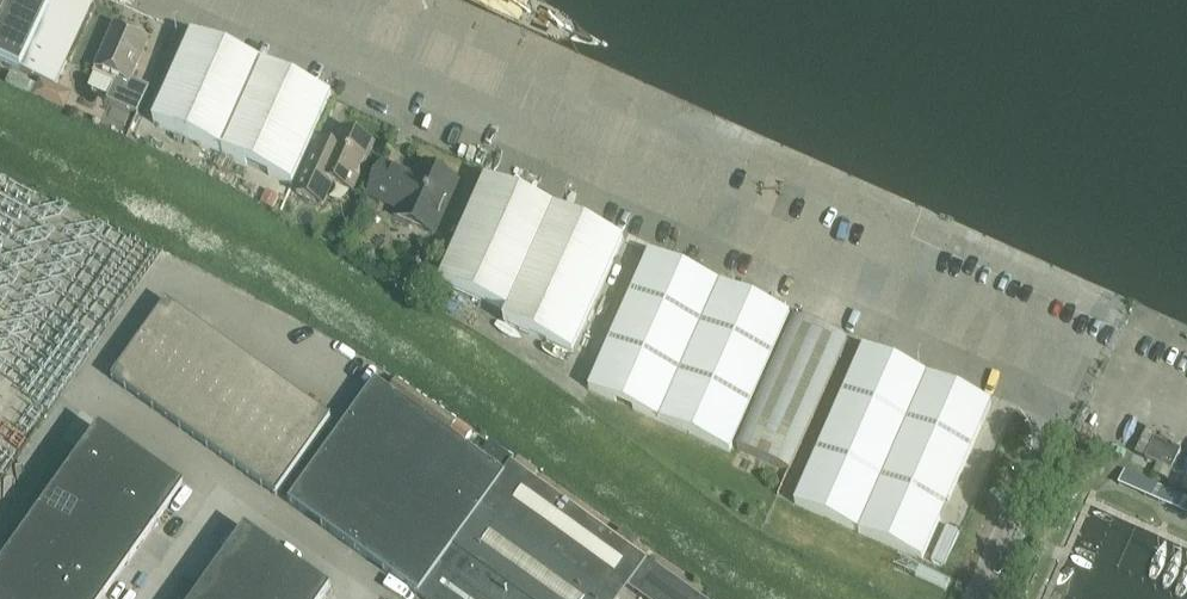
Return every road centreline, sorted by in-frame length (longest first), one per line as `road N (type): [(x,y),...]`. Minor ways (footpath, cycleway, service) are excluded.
road 1 (unclassified): [(974,598),(1067,405),(1064,384),(1038,363),(223,0)]

